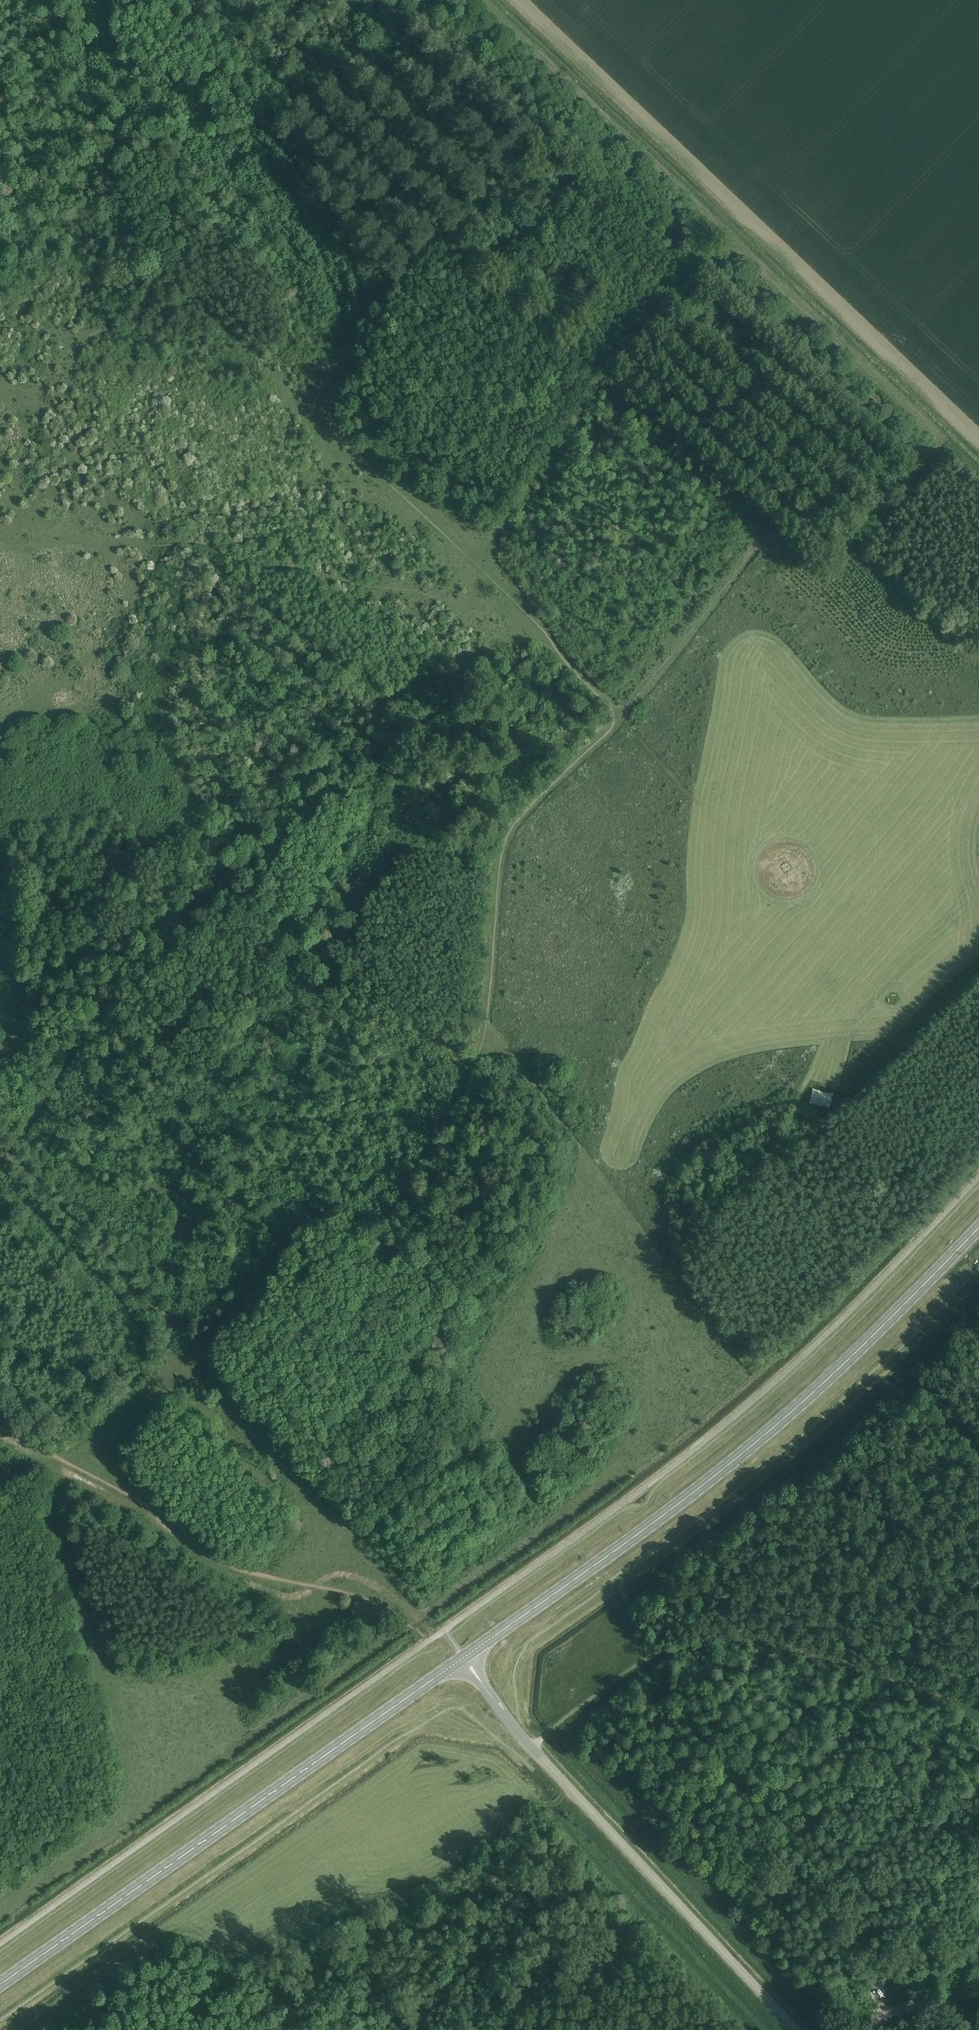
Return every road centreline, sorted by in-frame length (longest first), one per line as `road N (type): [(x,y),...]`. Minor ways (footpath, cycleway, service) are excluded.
road 1 (secondary): [(464,1657),(712,1478),(871,1338),(978,1226)]
road 2 (secondary): [(0,1984),(464,1657)]
road 3 (unclassified): [(794,2029),(511,1727),(464,1657)]

